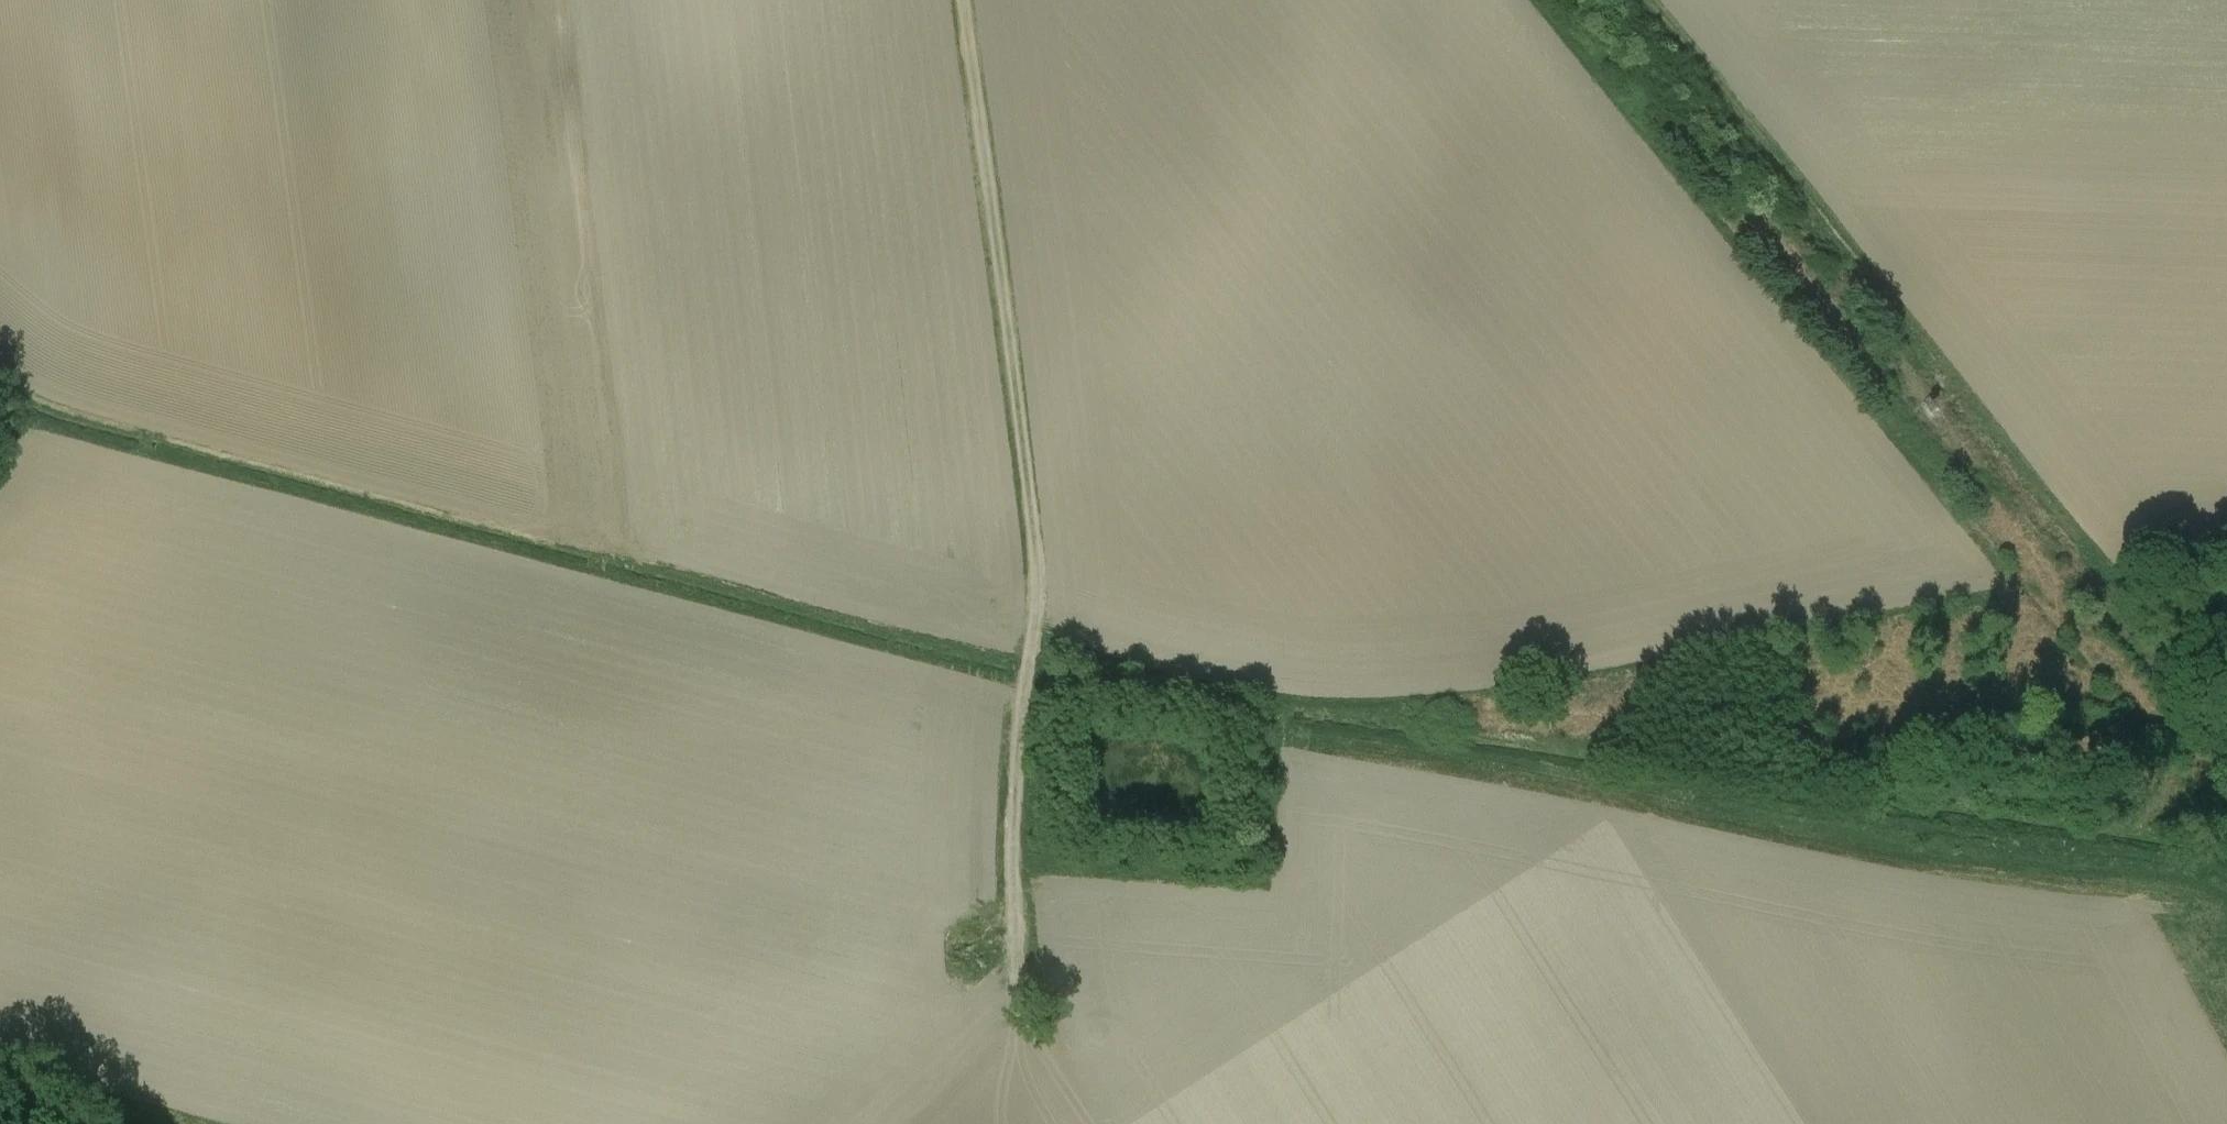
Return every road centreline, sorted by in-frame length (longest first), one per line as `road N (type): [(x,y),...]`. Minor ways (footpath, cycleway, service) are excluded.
road 1 (track): [(960,0),(1035,576),(1014,760),(1022,1012)]

